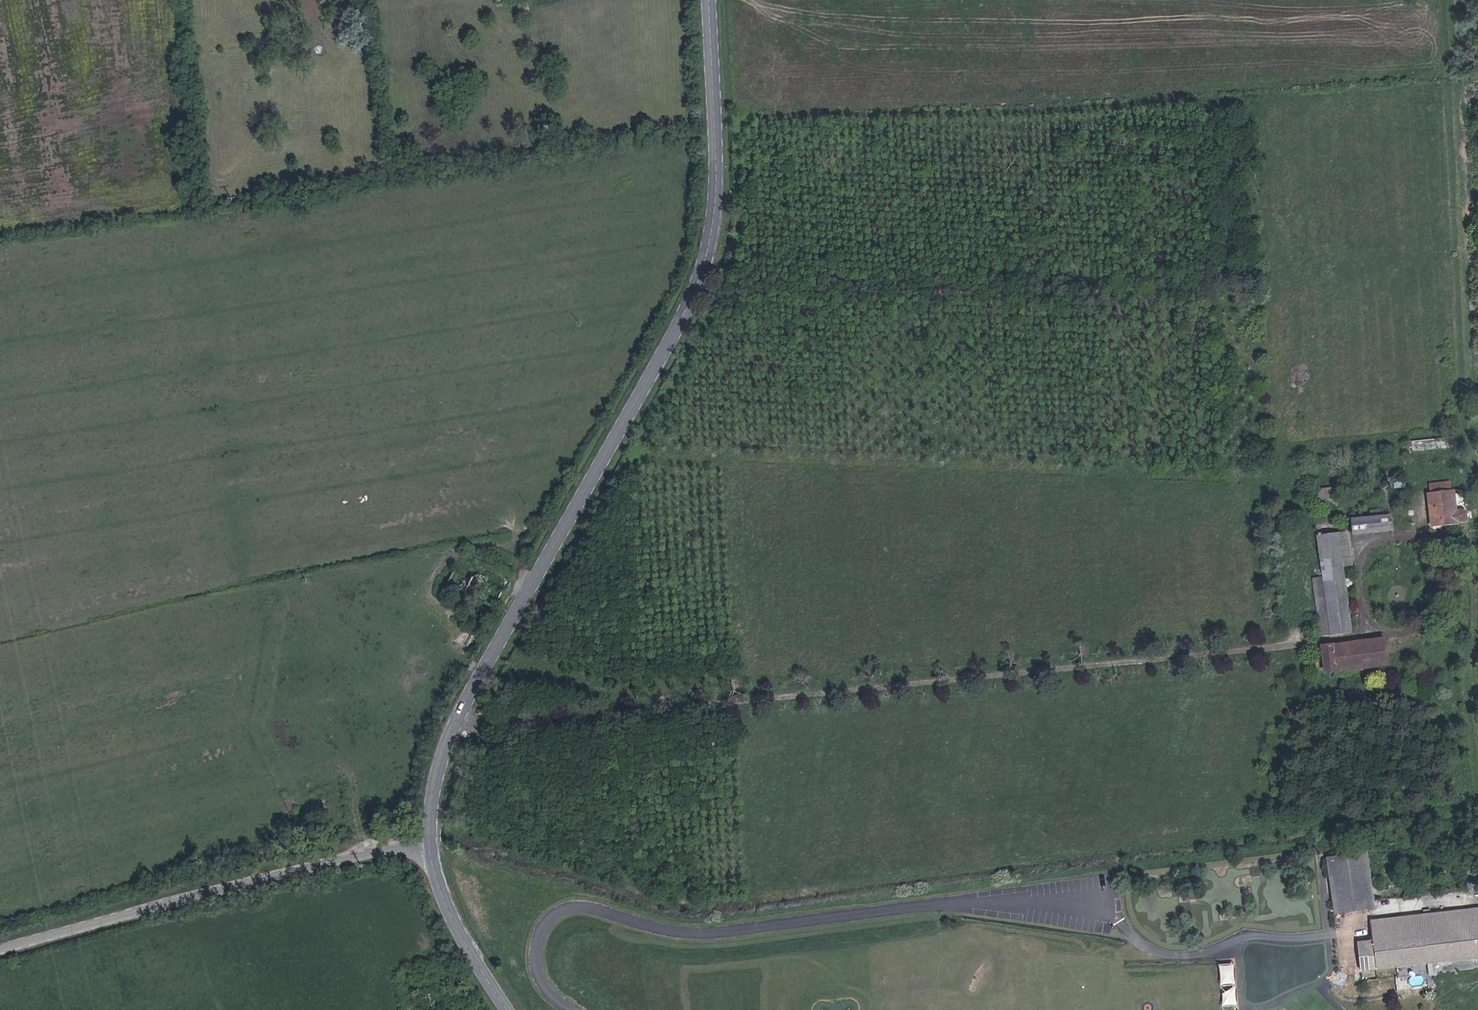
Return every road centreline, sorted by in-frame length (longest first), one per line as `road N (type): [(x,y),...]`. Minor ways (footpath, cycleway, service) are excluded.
road 1 (tertiary): [(712,0),(719,169),(707,270),(476,694),(446,758),(433,852)]
road 2 (unclassified): [(433,852),(396,849),(0,951)]
road 3 (tertiary): [(433,852),(463,940),(509,1009)]

